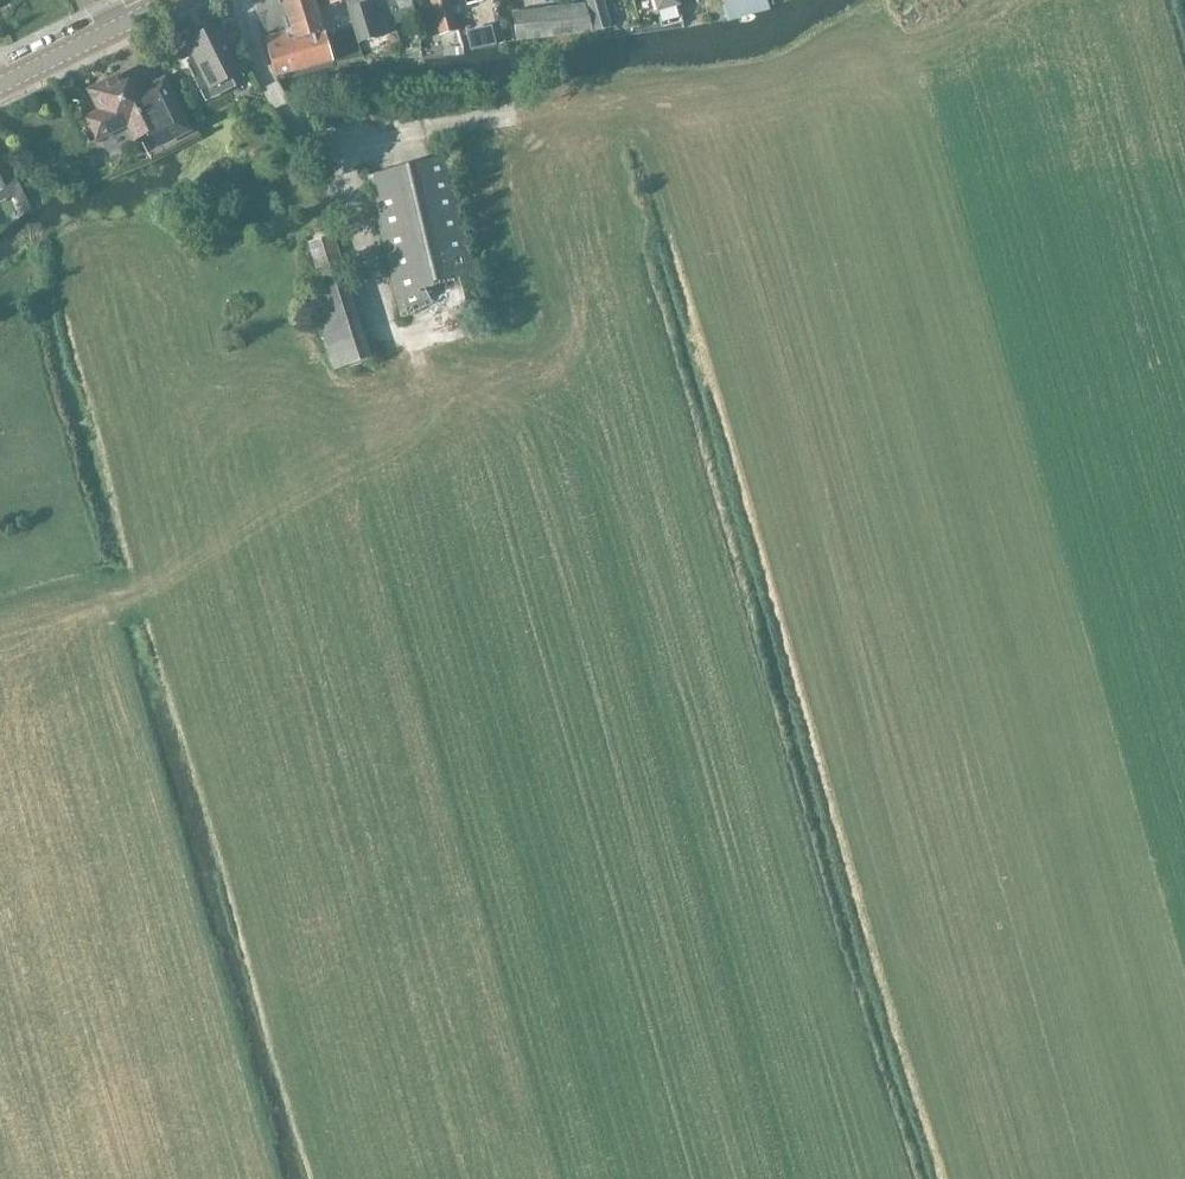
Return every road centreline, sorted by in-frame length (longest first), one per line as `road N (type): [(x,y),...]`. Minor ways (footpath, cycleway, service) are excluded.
road 1 (tertiary): [(0,84),(171,0)]

